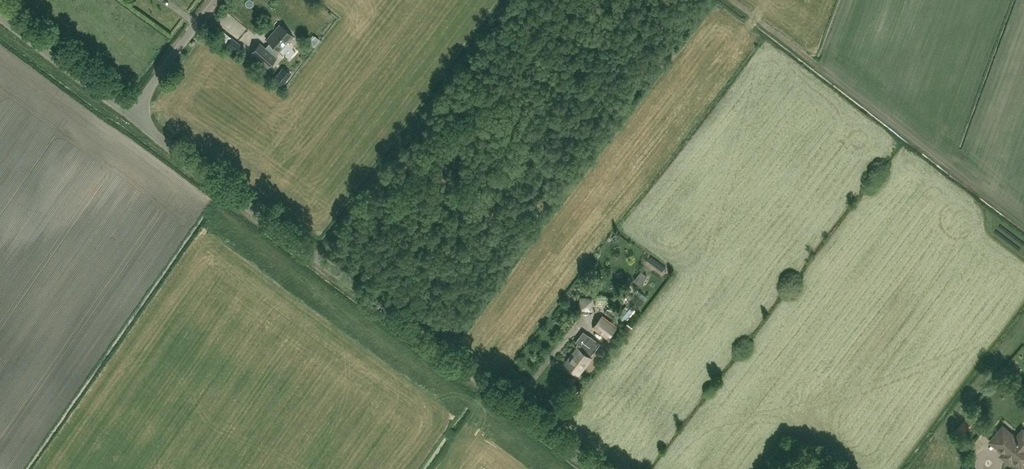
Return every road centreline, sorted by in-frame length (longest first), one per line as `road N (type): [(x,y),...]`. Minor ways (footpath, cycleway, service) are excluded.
road 1 (unclassified): [(598,468),(128,116)]
road 2 (unclassified): [(128,116),(0,18)]
road 3 (unclassified): [(128,116),(218,0)]

